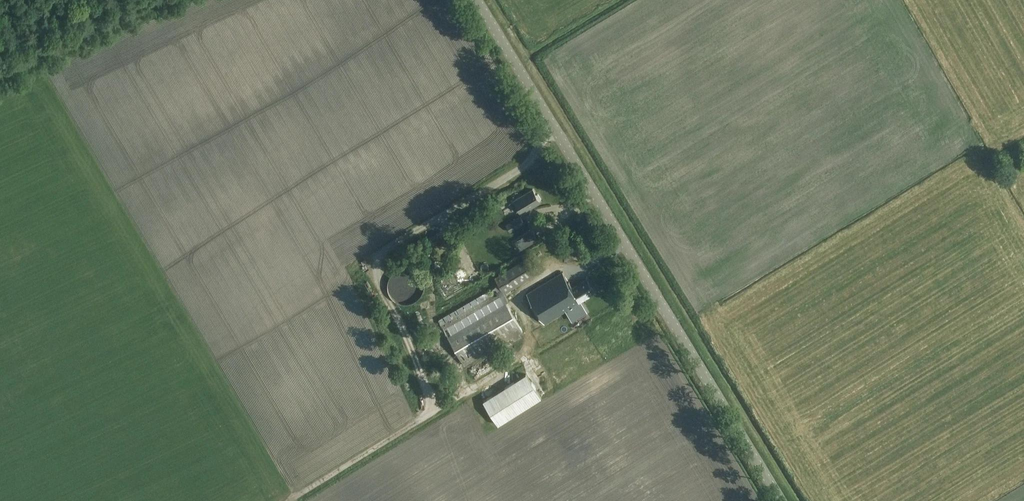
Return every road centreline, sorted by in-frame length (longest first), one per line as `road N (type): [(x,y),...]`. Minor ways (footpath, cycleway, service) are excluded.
road 1 (tertiary): [(779,500),(475,0)]
road 2 (track): [(439,404),(282,500)]

